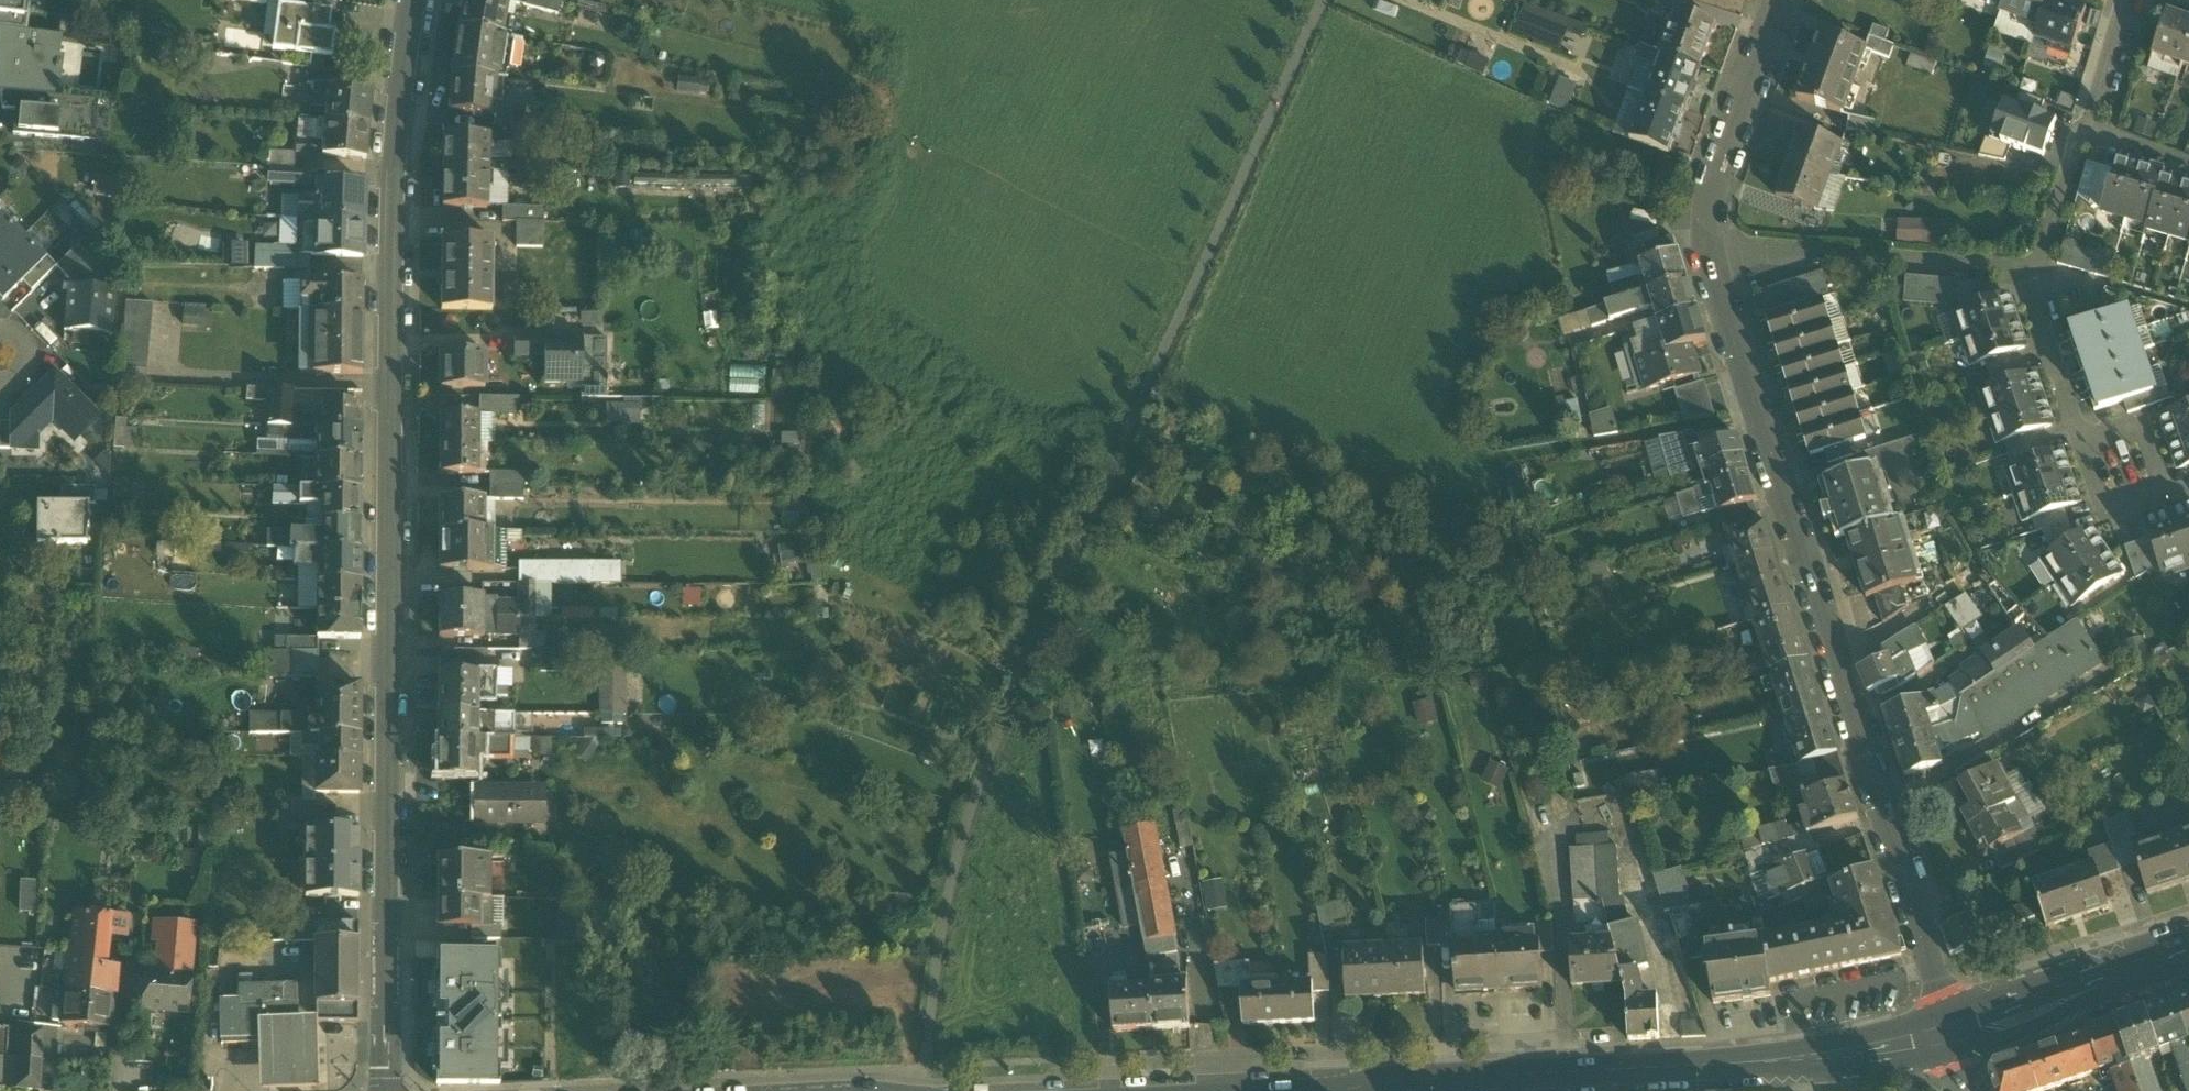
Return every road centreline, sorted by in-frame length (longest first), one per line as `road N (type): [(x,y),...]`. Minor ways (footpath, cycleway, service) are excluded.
road 1 (track): [(922,1081),(951,868),(976,792),(1320,0)]
road 2 (tertiary): [(389,1090),(392,168),(414,0)]
road 3 (residential): [(1705,242),(1948,1007)]
road 4 (secondary): [(1271,1090),(1804,1056)]
road 5 (residential): [(1705,242),(2031,273)]
road 6 (track): [(1494,457),(1760,414)]
road 7 (residential): [(1776,0),(1712,176),(1705,242)]
road 8 (secondary): [(1956,1049),(2032,1028),(2188,959)]
road 9 (secondary): [(2188,943),(1948,1007)]
road 10 (residential): [(2097,108),(2046,264),(2031,273)]
road 11 (residential): [(2031,273),(2086,438)]
road 12 (secondary): [(1804,1056),(1875,1059),(1956,1049)]
road 13 (secondary): [(1948,1007),(1804,1056)]
road 14 (residential): [(2164,490),(2143,421),(2086,438)]
road 15 (residential): [(2086,438),(2109,508),(2164,490)]

